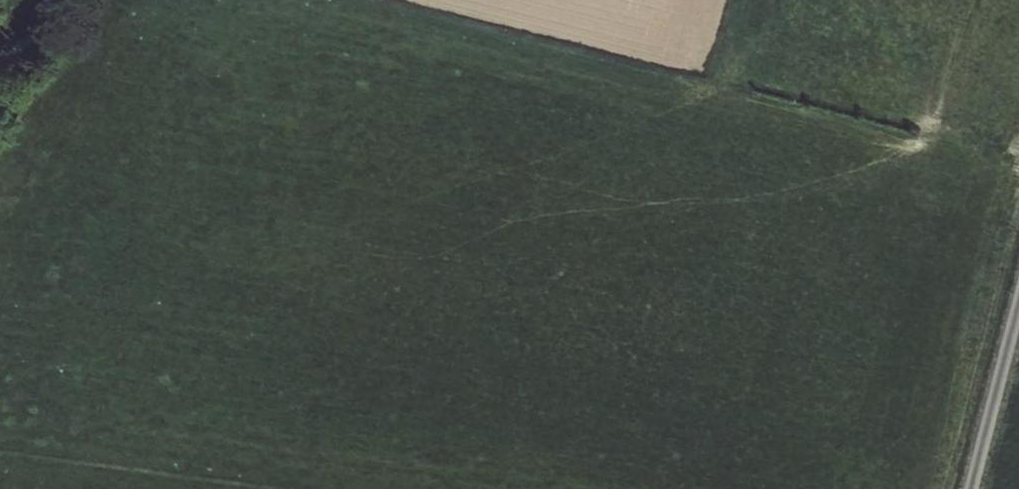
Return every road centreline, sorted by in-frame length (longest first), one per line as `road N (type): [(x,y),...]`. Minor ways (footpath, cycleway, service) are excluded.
road 1 (track): [(972,488),(1018,307)]

